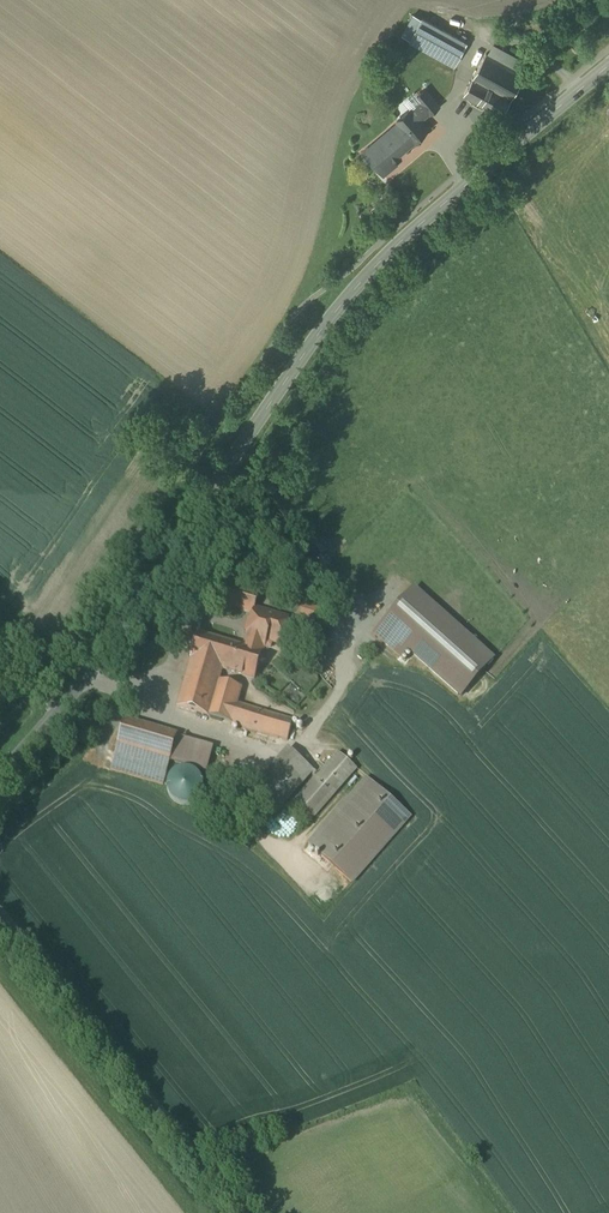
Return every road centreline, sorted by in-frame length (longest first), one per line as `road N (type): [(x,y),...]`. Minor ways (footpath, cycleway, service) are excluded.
road 1 (tertiary): [(56,716),(338,309),(416,228),(608,66)]

